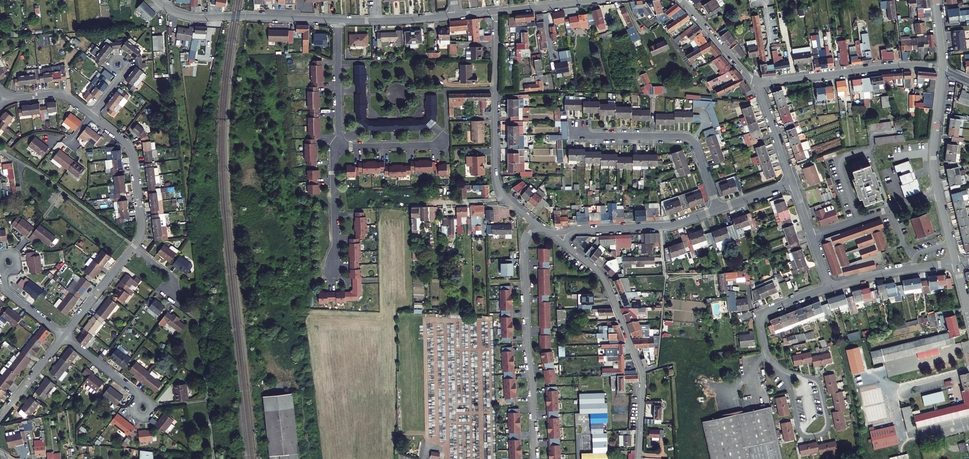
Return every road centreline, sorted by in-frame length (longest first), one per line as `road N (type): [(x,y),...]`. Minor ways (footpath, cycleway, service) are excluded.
road 1 (residential): [(639,458),(642,372),(603,277),(566,246)]
road 2 (residential): [(538,225),(525,247),(535,458)]
road 3 (residential): [(538,225),(497,182),(497,11)]
road 4 (residential): [(718,209),(690,138),(575,135)]
road 5 (tertiary): [(942,67),(758,84)]
road 6 (tertiary): [(339,20),(194,18),(167,9)]
road 7 (residential): [(92,115),(132,152),(142,223),(134,245)]
road 8 (residential): [(576,230),(671,225),(718,209)]
road 9 (residential): [(783,373),(806,436),(827,428),(819,385),(810,378)]
road 10 (residential): [(812,236),(938,192)]
road 11 (residential): [(830,287),(956,263)]
road 12 (residential): [(339,147),(339,20)]
road 13 (residential): [(330,271),(339,147)]
road 14 (residential): [(938,192),(933,149),(942,72)]

